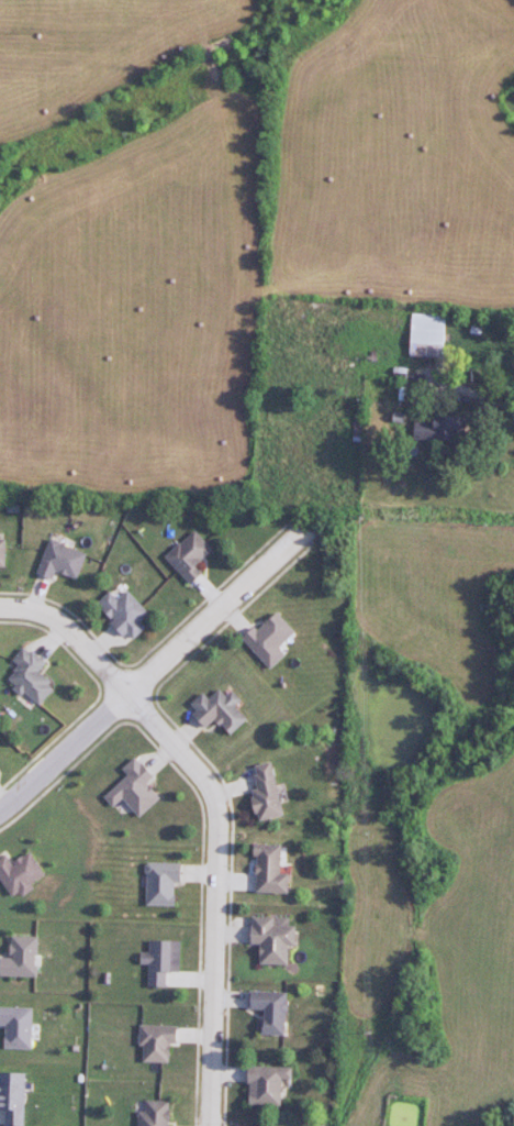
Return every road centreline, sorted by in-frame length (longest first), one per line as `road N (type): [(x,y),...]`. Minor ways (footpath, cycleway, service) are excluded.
road 1 (residential): [(127,694),(217,801),(210,1125)]
road 2 (residential): [(0,809),(300,534)]
road 3 (residential): [(0,607),(54,618),(127,694)]

